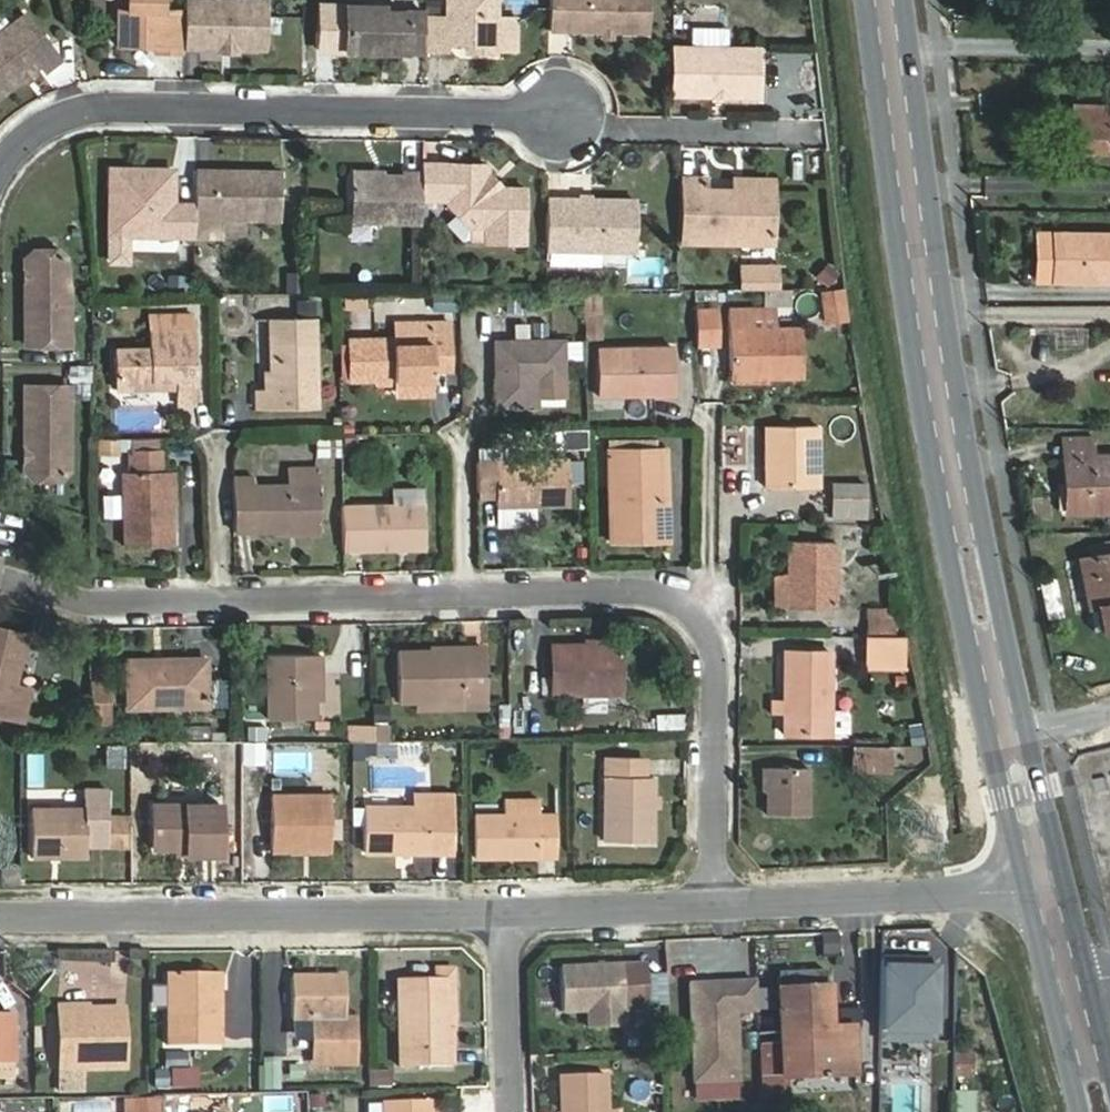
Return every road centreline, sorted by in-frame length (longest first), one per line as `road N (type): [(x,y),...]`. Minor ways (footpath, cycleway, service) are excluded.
road 1 (residential): [(713,906),(717,588),(82,601),(0,580)]
road 2 (primary): [(1011,737),(943,393),(885,0)]
road 3 (residential): [(0,167),(51,120),(113,109),(562,114)]
road 4 (residential): [(505,912),(0,911)]
road 5 (residential): [(1045,888),(713,906)]
road 6 (residential): [(713,906),(505,912)]
road 7 (residential): [(505,912),(513,1111)]
road 8 (primary): [(1045,888),(1011,737)]
road 9 (primary): [(1101,1111),(1068,982)]

